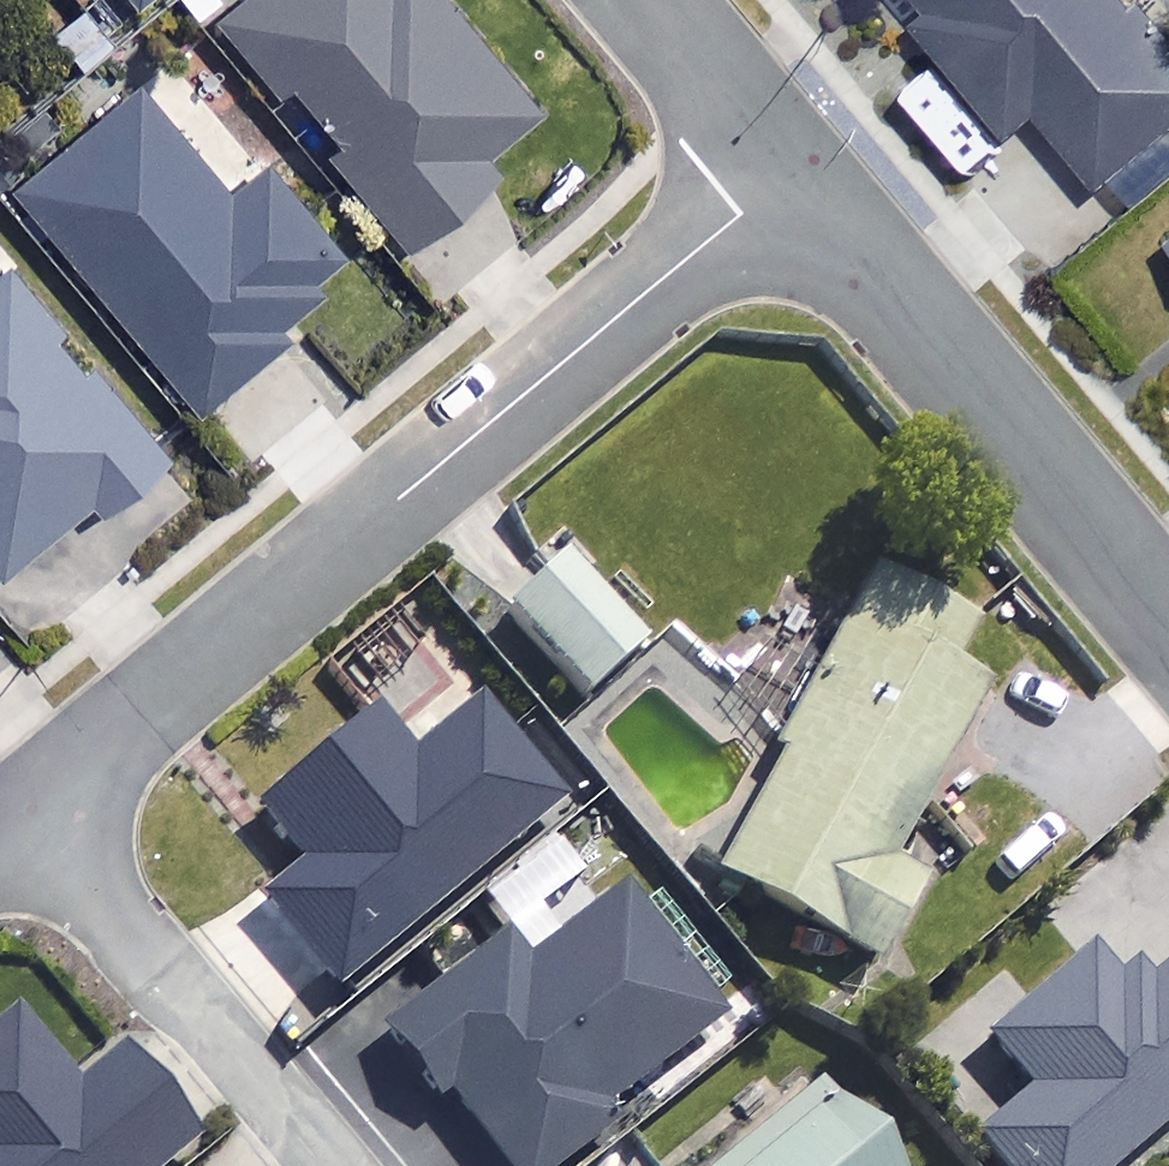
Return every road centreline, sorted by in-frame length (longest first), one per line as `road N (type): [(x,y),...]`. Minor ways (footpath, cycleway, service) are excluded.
road 1 (residential): [(27,811),(790,168)]
road 2 (residential): [(1168,626),(790,168)]
road 3 (residential): [(331,1165),(27,811)]
road 4 (residential): [(790,168),(650,0)]

